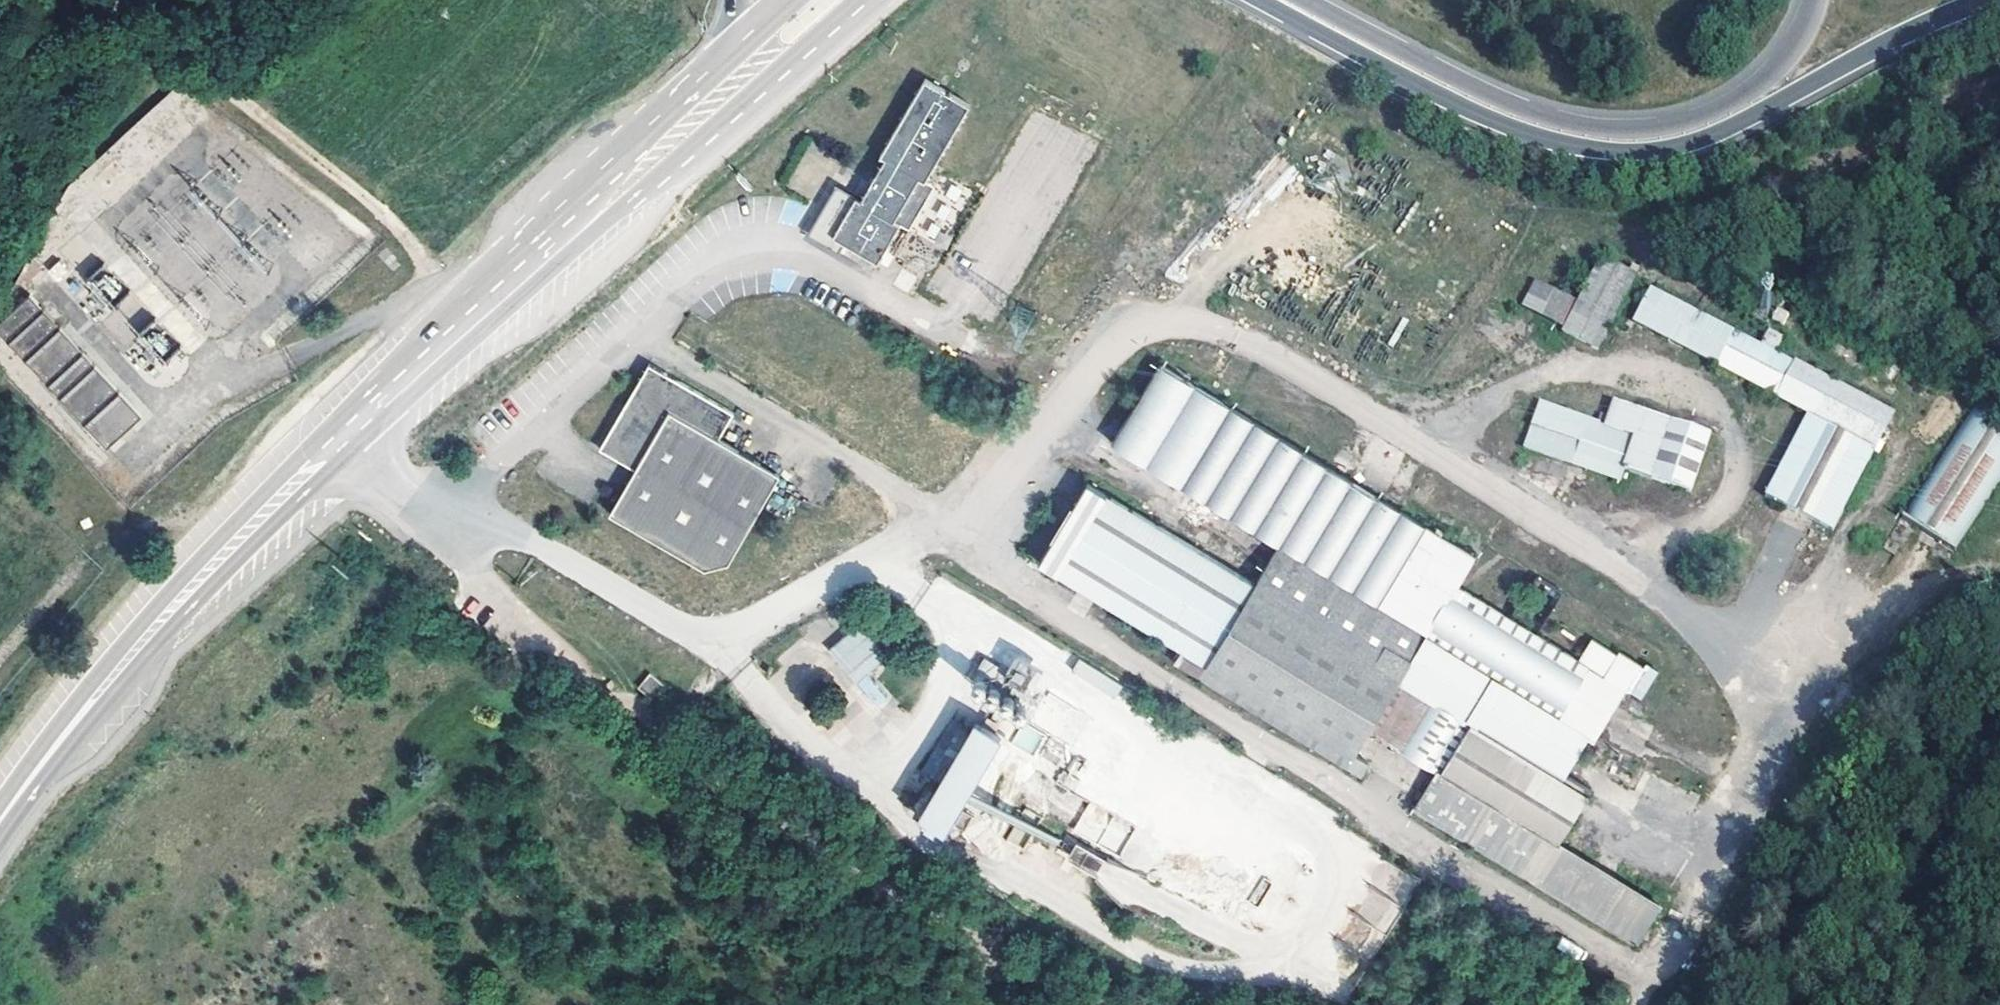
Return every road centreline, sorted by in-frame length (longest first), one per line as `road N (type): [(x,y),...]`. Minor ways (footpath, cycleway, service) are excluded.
road 1 (secondary): [(0,832),(196,604),(555,265),(716,135),(844,10)]
road 2 (secondary): [(744,39),(220,516),(22,742),(0,778)]
road 3 (motorway): [(1257,0),(1477,121),(1551,148),(1645,158),(1709,144),(1991,0)]
road 4 (motorway): [(1815,0),(1796,45),(1751,92),(1685,122),(1632,129),(1530,113),(1309,0)]
road 5 (track): [(460,295),(393,222),(173,48)]
road 6 (unclassified): [(454,1004),(622,799),(681,740)]
road 7 (track): [(1999,570),(1760,663)]

